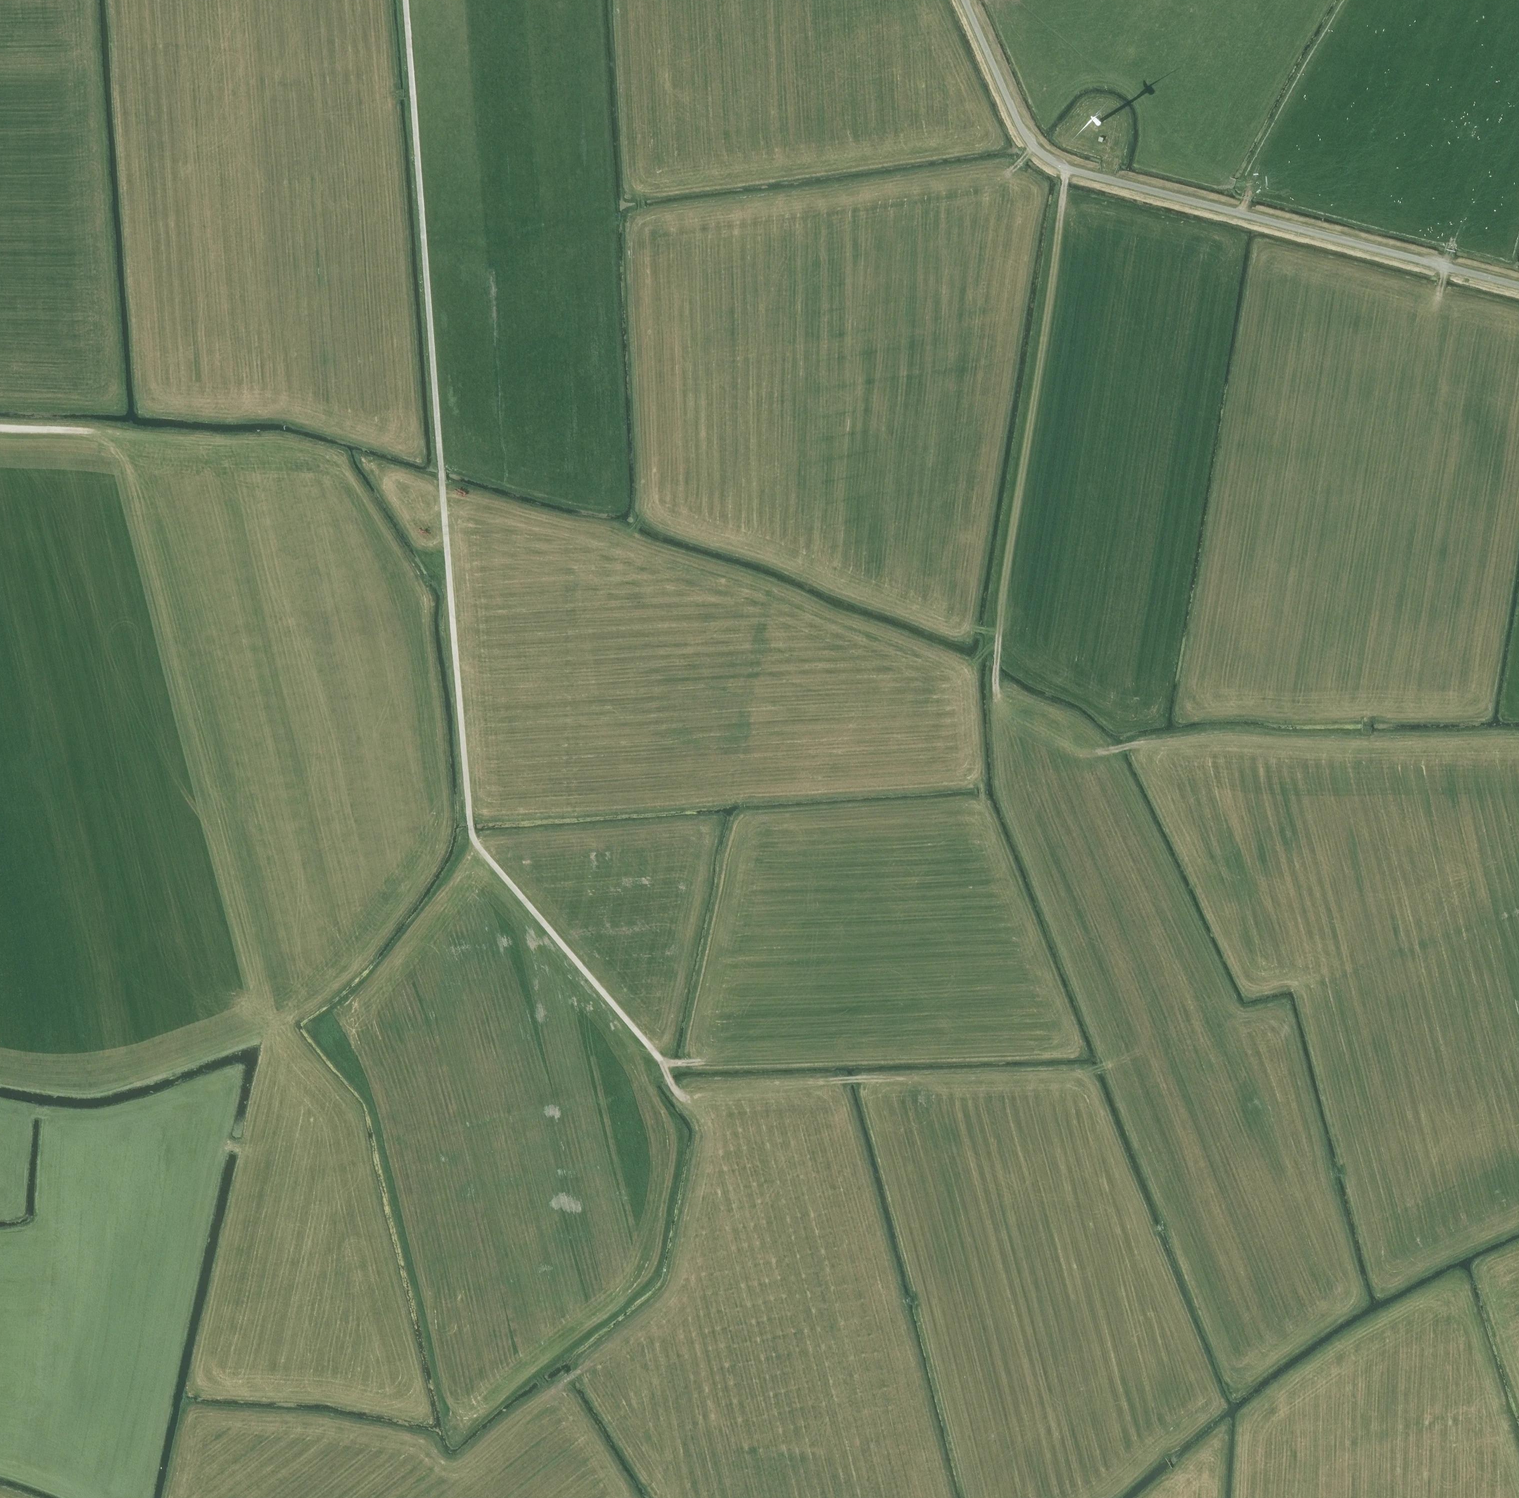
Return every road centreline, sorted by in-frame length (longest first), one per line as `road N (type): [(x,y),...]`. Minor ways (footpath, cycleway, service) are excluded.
road 1 (track): [(682,1097),(661,1059),(471,833),(406,0)]
road 2 (unclassified): [(1518,285),(1066,168),(1026,134),(965,0)]

